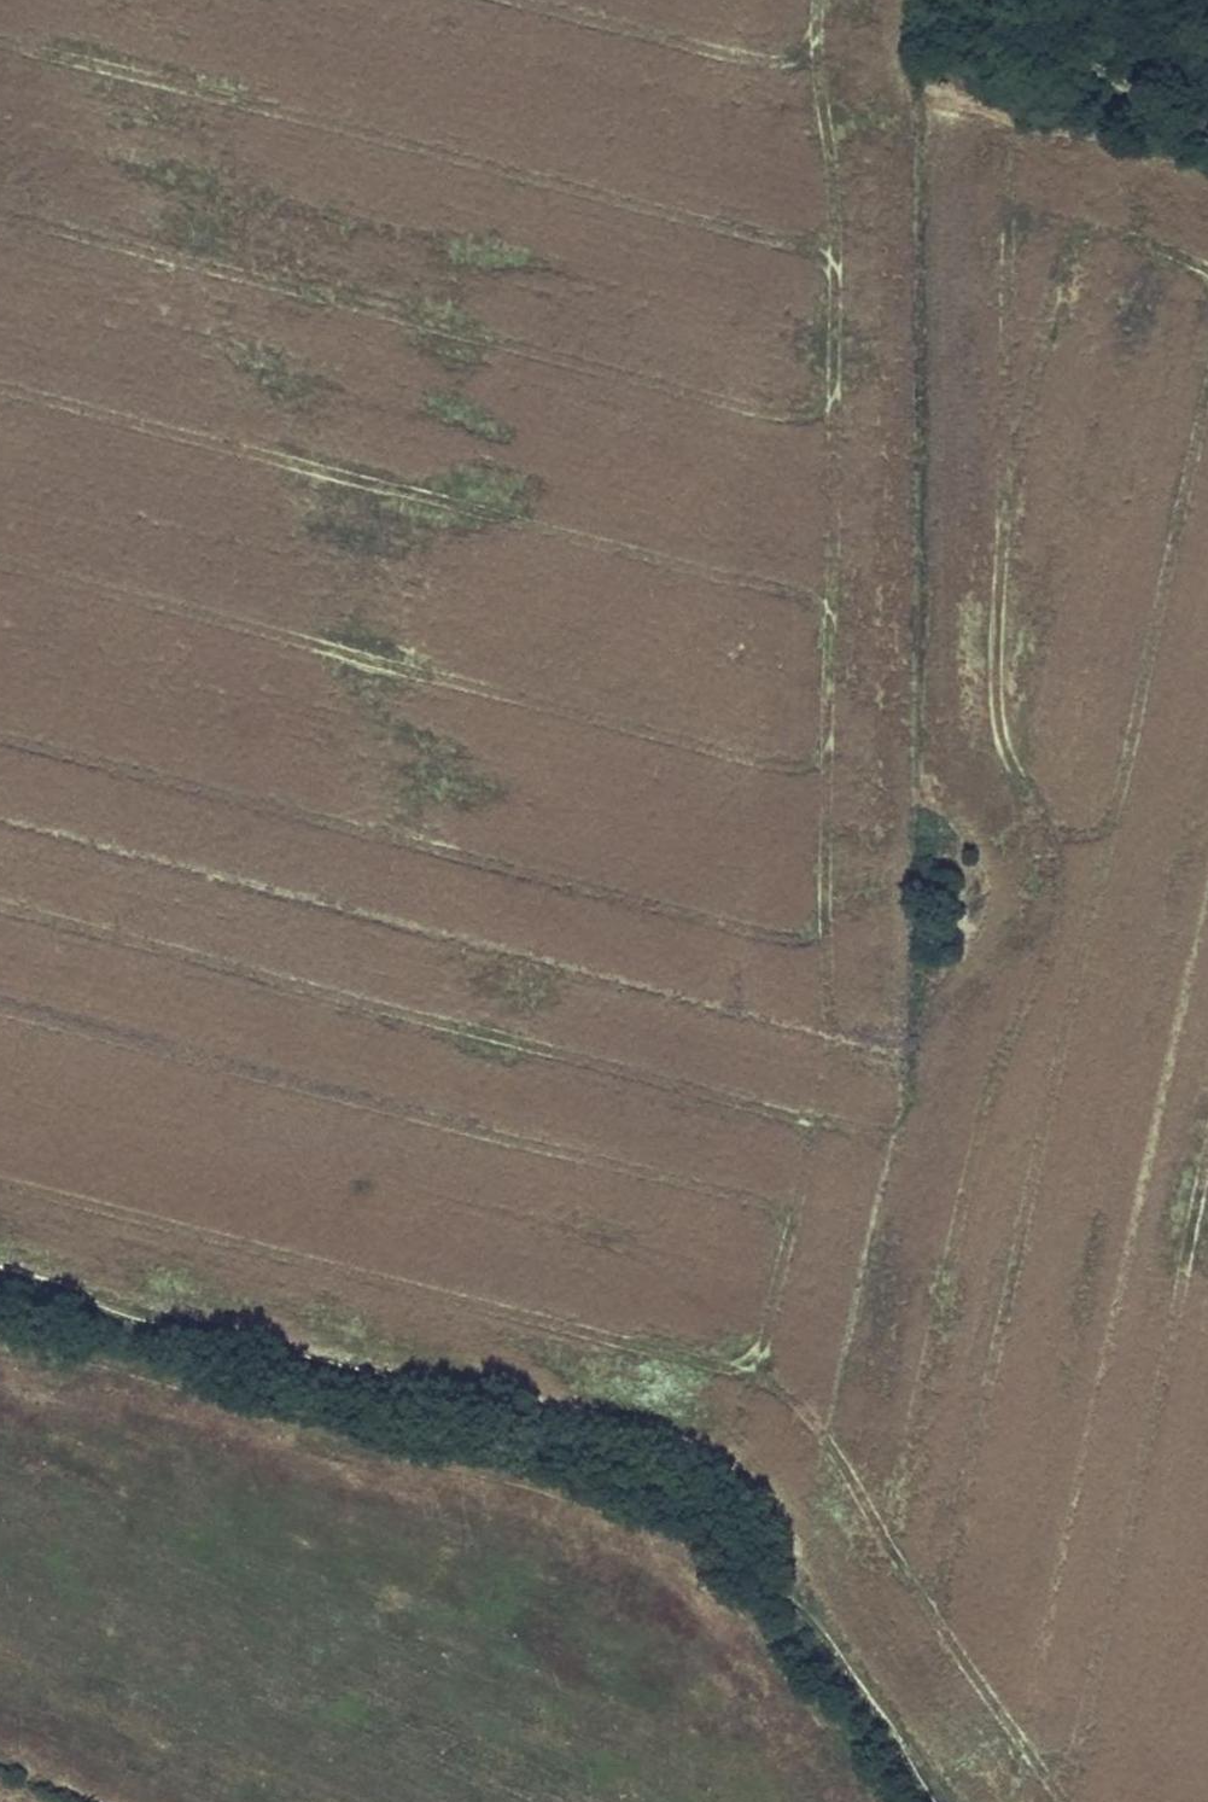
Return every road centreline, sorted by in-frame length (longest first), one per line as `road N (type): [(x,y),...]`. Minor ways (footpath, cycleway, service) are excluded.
road 1 (track): [(0,1277),(149,1327),(567,1438),(658,1476),(719,1520),(815,1626),(934,1801)]
road 2 (track): [(1207,131),(1096,67),(1005,0)]

